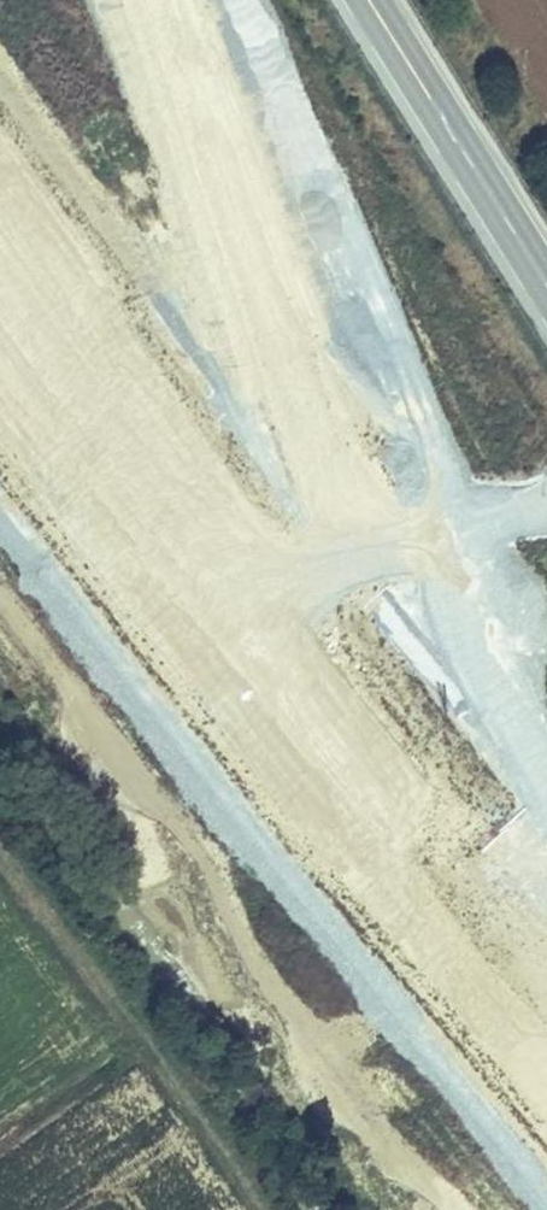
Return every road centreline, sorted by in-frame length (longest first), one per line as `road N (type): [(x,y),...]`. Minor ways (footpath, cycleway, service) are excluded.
road 1 (motorway): [(546,925),(0,221)]
road 2 (motorway): [(0,397),(546,1084)]
road 3 (motorway): [(546,808),(205,0)]
road 4 (track): [(259,1209),(0,862)]

